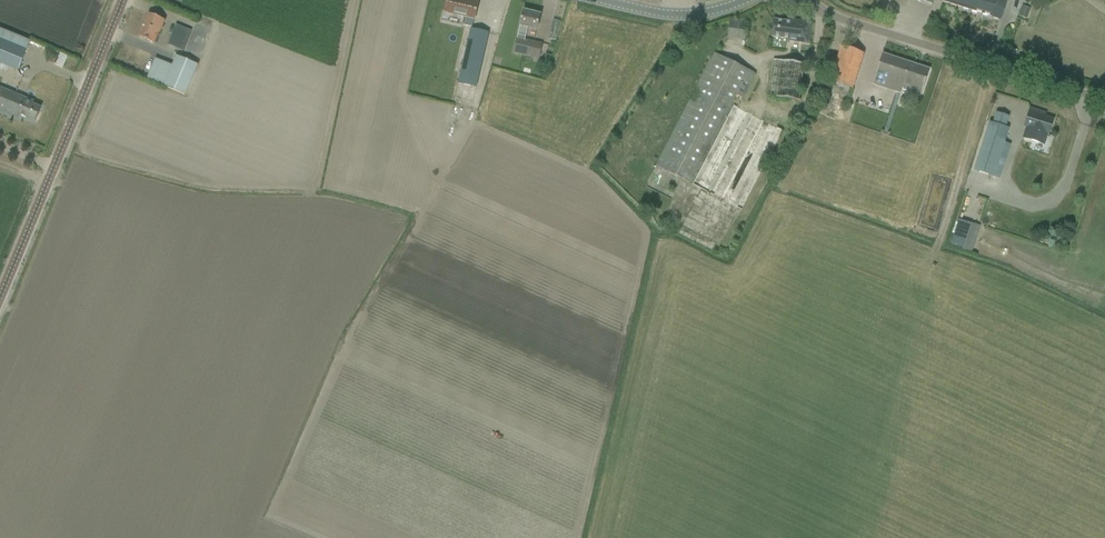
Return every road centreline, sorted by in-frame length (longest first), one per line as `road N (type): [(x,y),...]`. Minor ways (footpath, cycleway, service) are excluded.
road 1 (unclassified): [(0,299),(127,0)]
road 2 (unclassified): [(1104,97),(881,34),(803,0)]
road 3 (unclassified): [(744,0),(692,14),(626,0)]

